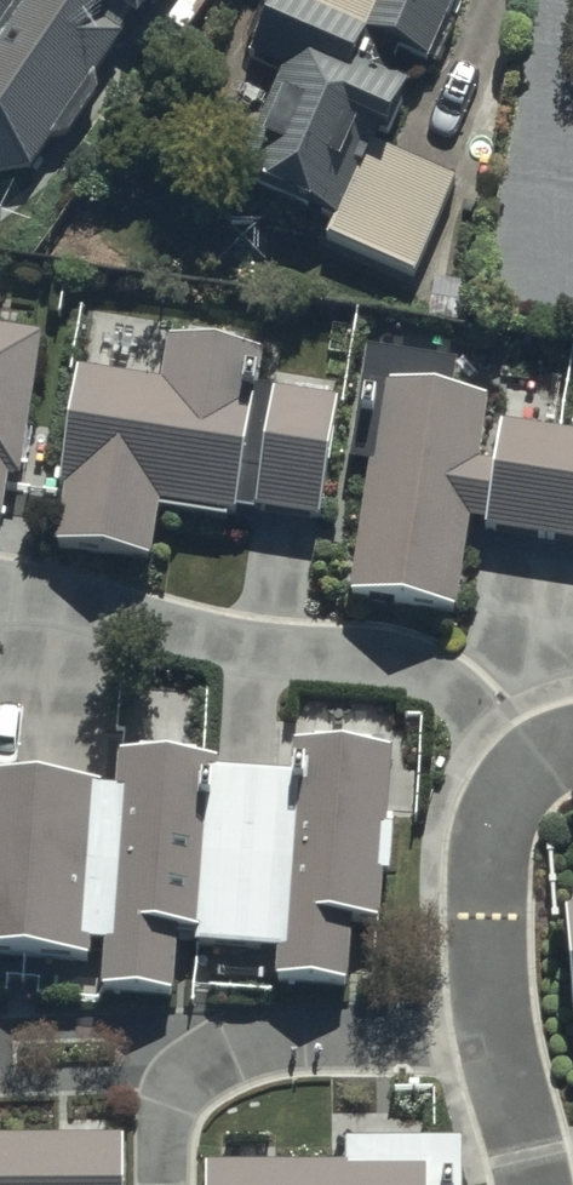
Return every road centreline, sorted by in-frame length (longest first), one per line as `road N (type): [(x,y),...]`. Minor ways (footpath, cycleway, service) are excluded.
road 1 (residential): [(522,773),(418,670),(164,635),(0,597)]
road 2 (residential): [(499,1032),(285,1044),(213,1059),(175,1098),(158,1151),(158,1184)]
road 3 (residential): [(499,1032),(490,854),(504,800),(522,773)]
road 4 (residential): [(529,1184),(499,1032)]

